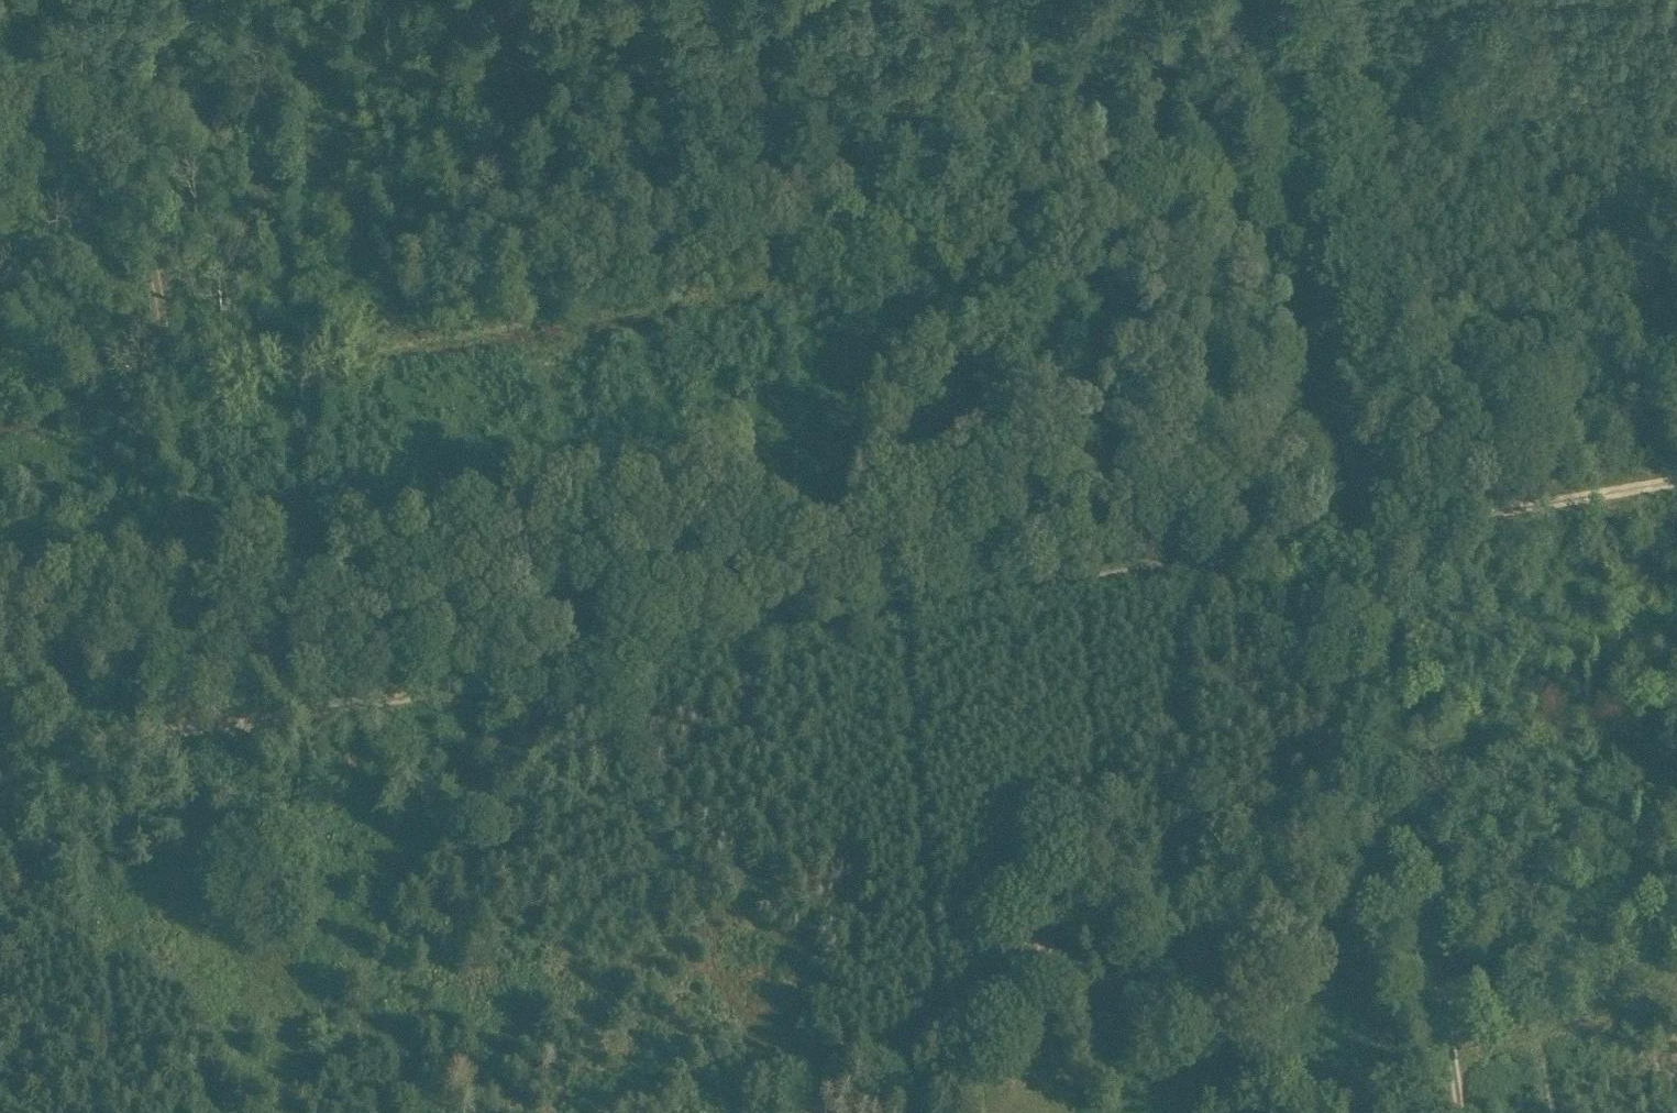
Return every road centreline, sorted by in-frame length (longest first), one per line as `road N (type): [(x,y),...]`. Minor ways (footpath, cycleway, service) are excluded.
road 1 (track): [(1362,537),(0,765)]
road 2 (track): [(203,732),(185,514),(142,202),(65,0)]
road 3 (track): [(1362,537),(1462,1112)]
road 4 (track): [(1266,0),(1362,537)]
road 5 (track): [(1676,479),(1362,537)]

